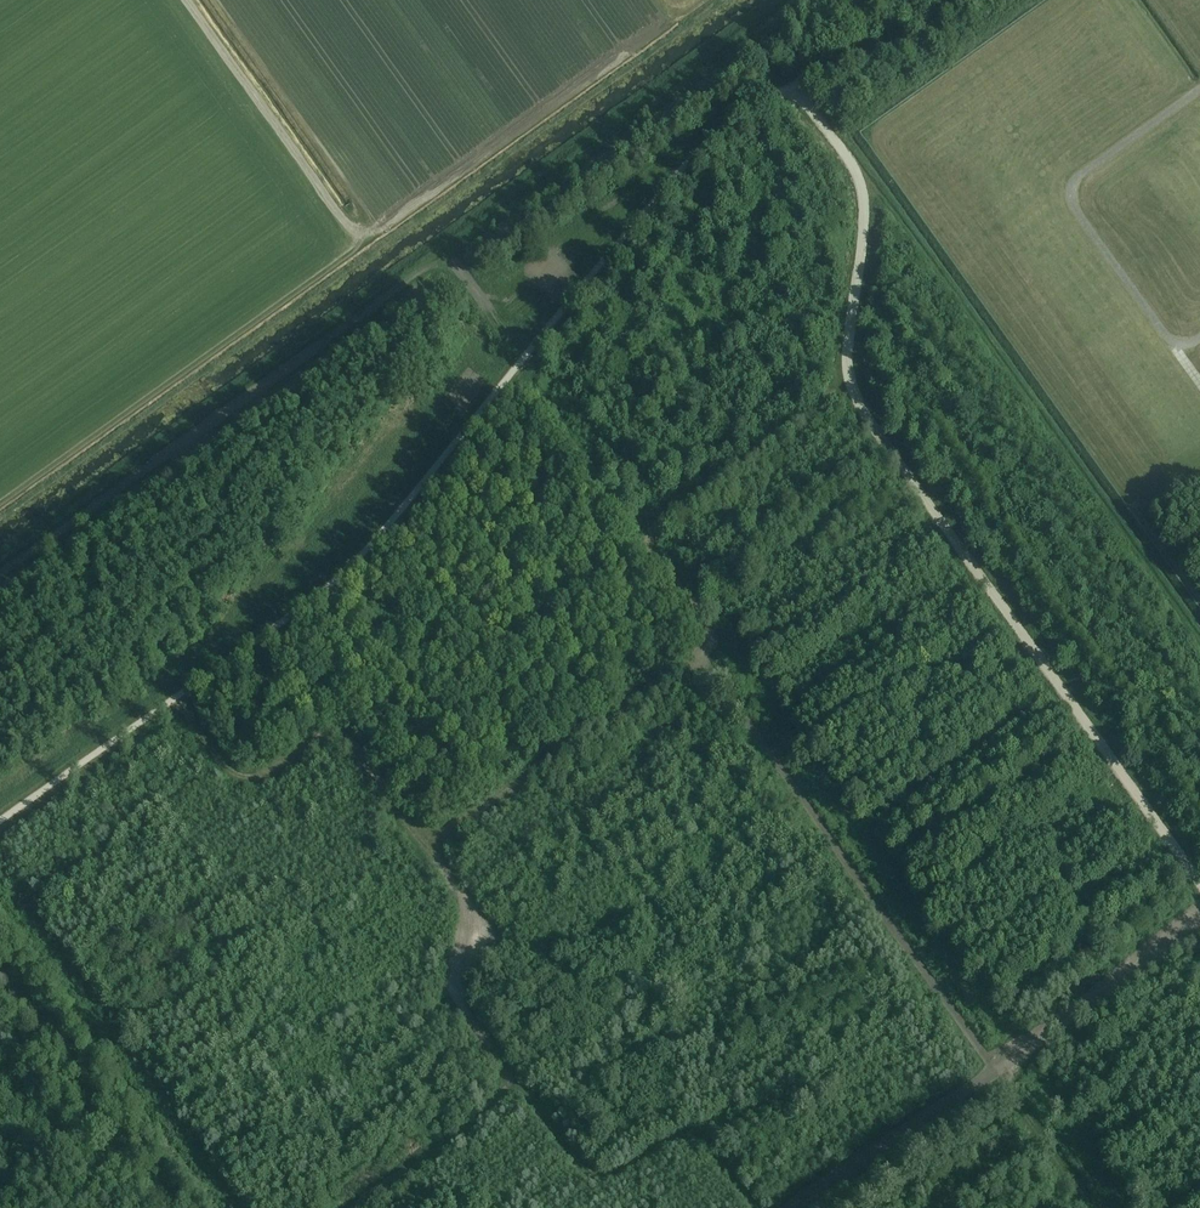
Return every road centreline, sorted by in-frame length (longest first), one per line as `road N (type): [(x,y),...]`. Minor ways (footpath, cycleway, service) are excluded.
road 1 (track): [(791,85),(728,122),(671,179),(363,554),(0,821)]
road 2 (track): [(0,574),(799,0)]
road 3 (track): [(758,1207),(697,1133),(674,1135),(623,1170),(588,1168),(462,1003),(475,923),(353,743),(322,733),(266,772),(243,778),(224,769),(173,697)]
road 4 (track): [(1199,886),(846,386),(865,206),(857,175),(791,85)]
road 5 (track): [(762,741),(1091,1207)]
road 6 (track): [(791,1207),(995,1072),(1199,918)]
road 7 (track): [(791,85),(896,50),(966,0)]

